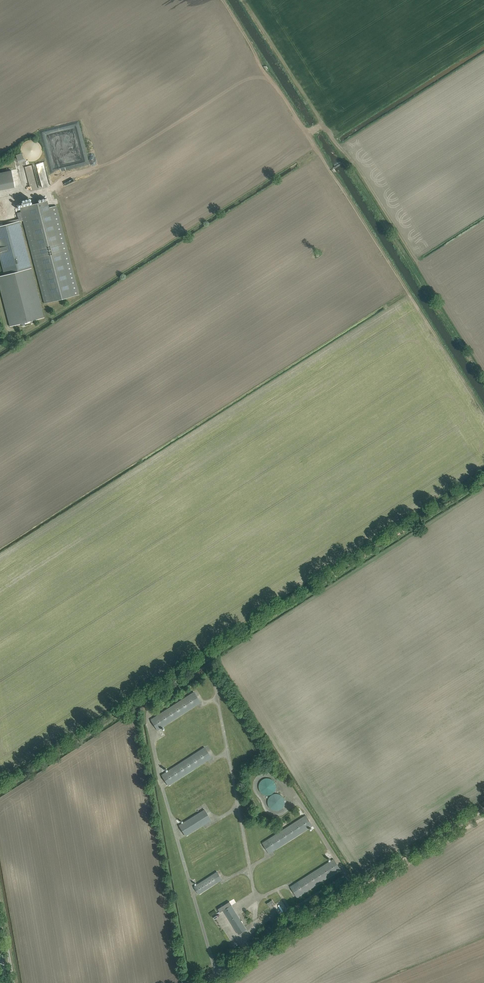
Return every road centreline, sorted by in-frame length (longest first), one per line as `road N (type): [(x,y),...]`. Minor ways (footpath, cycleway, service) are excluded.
road 1 (track): [(0,787),(483,477)]
road 2 (unclassified): [(208,982),(364,886)]
road 3 (track): [(364,886),(483,809)]

